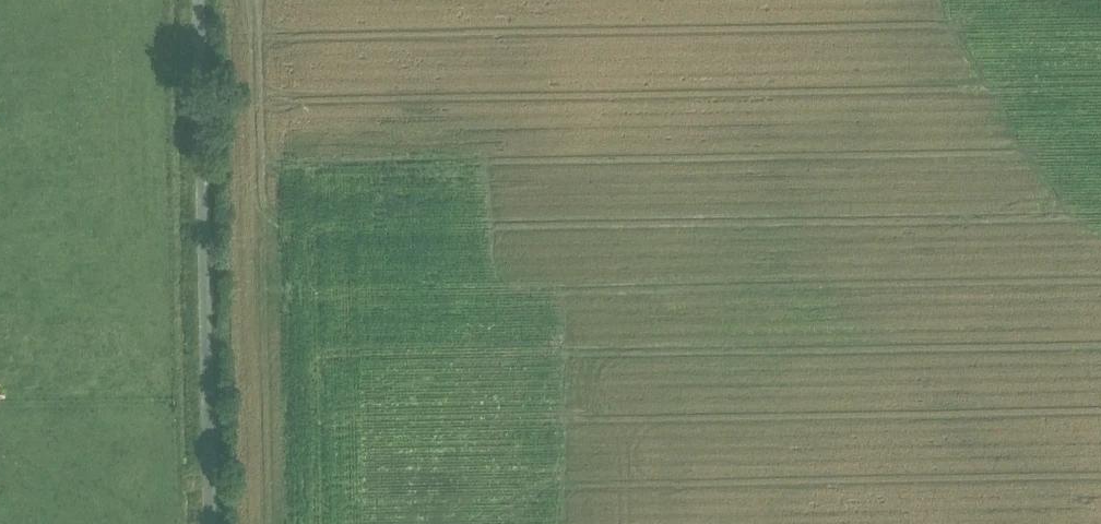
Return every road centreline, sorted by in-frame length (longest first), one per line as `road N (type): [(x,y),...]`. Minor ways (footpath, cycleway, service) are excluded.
road 1 (unclassified): [(205,523),(196,0)]

